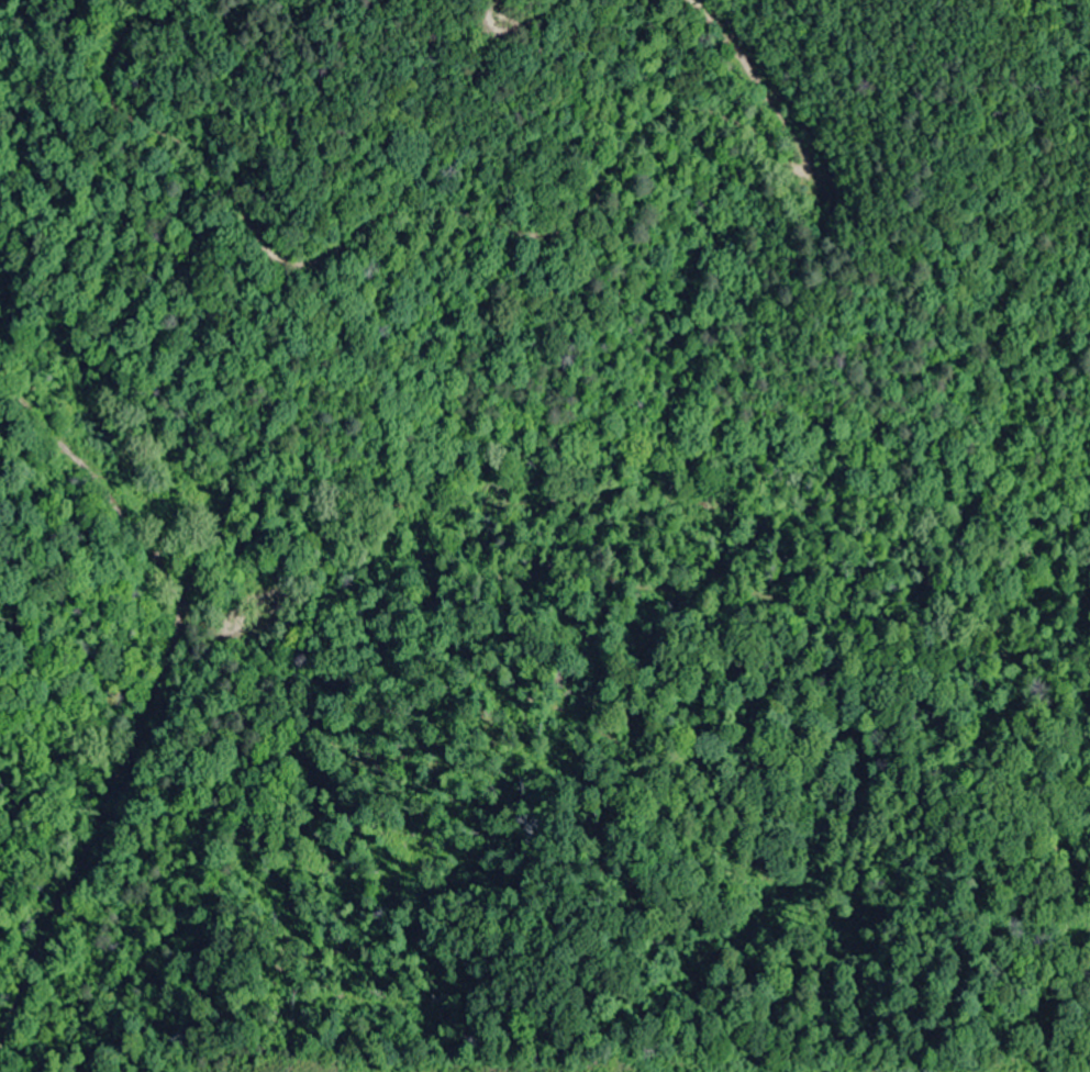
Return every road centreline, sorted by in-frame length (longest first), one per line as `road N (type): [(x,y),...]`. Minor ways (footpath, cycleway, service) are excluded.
road 1 (track): [(34,1071),(108,886),(146,719),(138,604),(0,436)]

